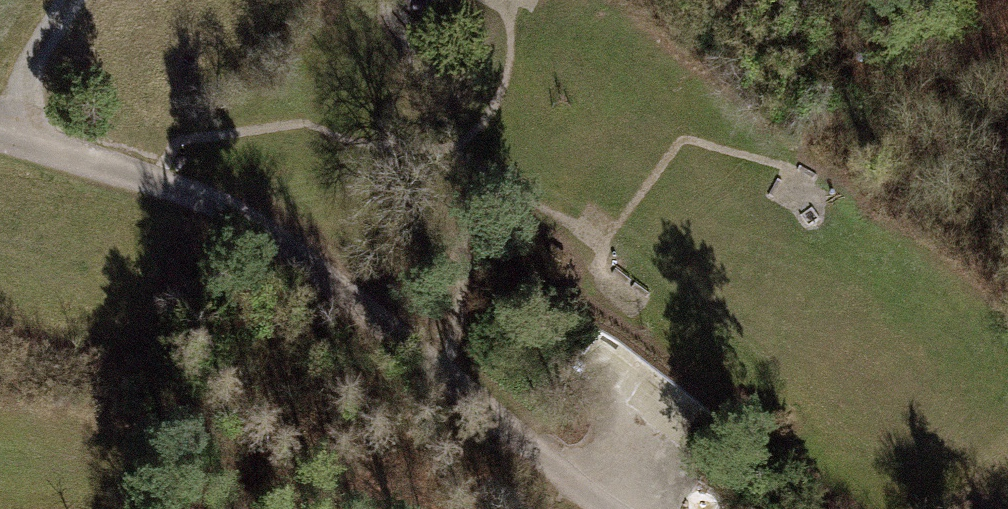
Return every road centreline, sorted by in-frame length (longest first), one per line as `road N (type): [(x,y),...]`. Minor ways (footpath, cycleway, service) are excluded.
road 1 (track): [(0,144),(209,203),(278,238),(601,508)]
road 2 (track): [(64,0),(27,54),(0,134)]

